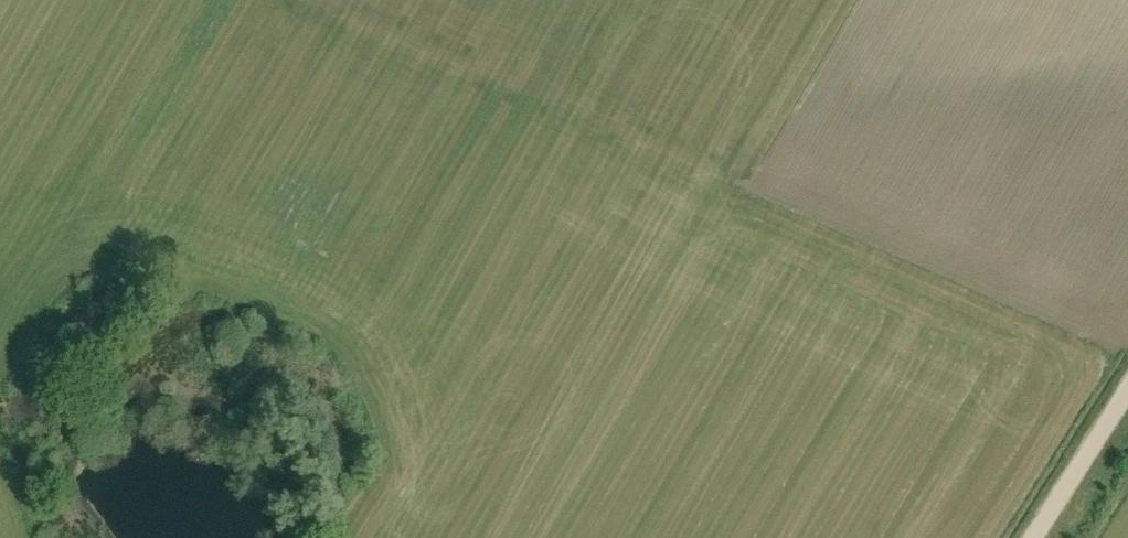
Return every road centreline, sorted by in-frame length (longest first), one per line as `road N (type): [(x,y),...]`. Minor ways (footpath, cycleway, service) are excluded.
road 1 (track): [(1127,381),(1029,537)]

